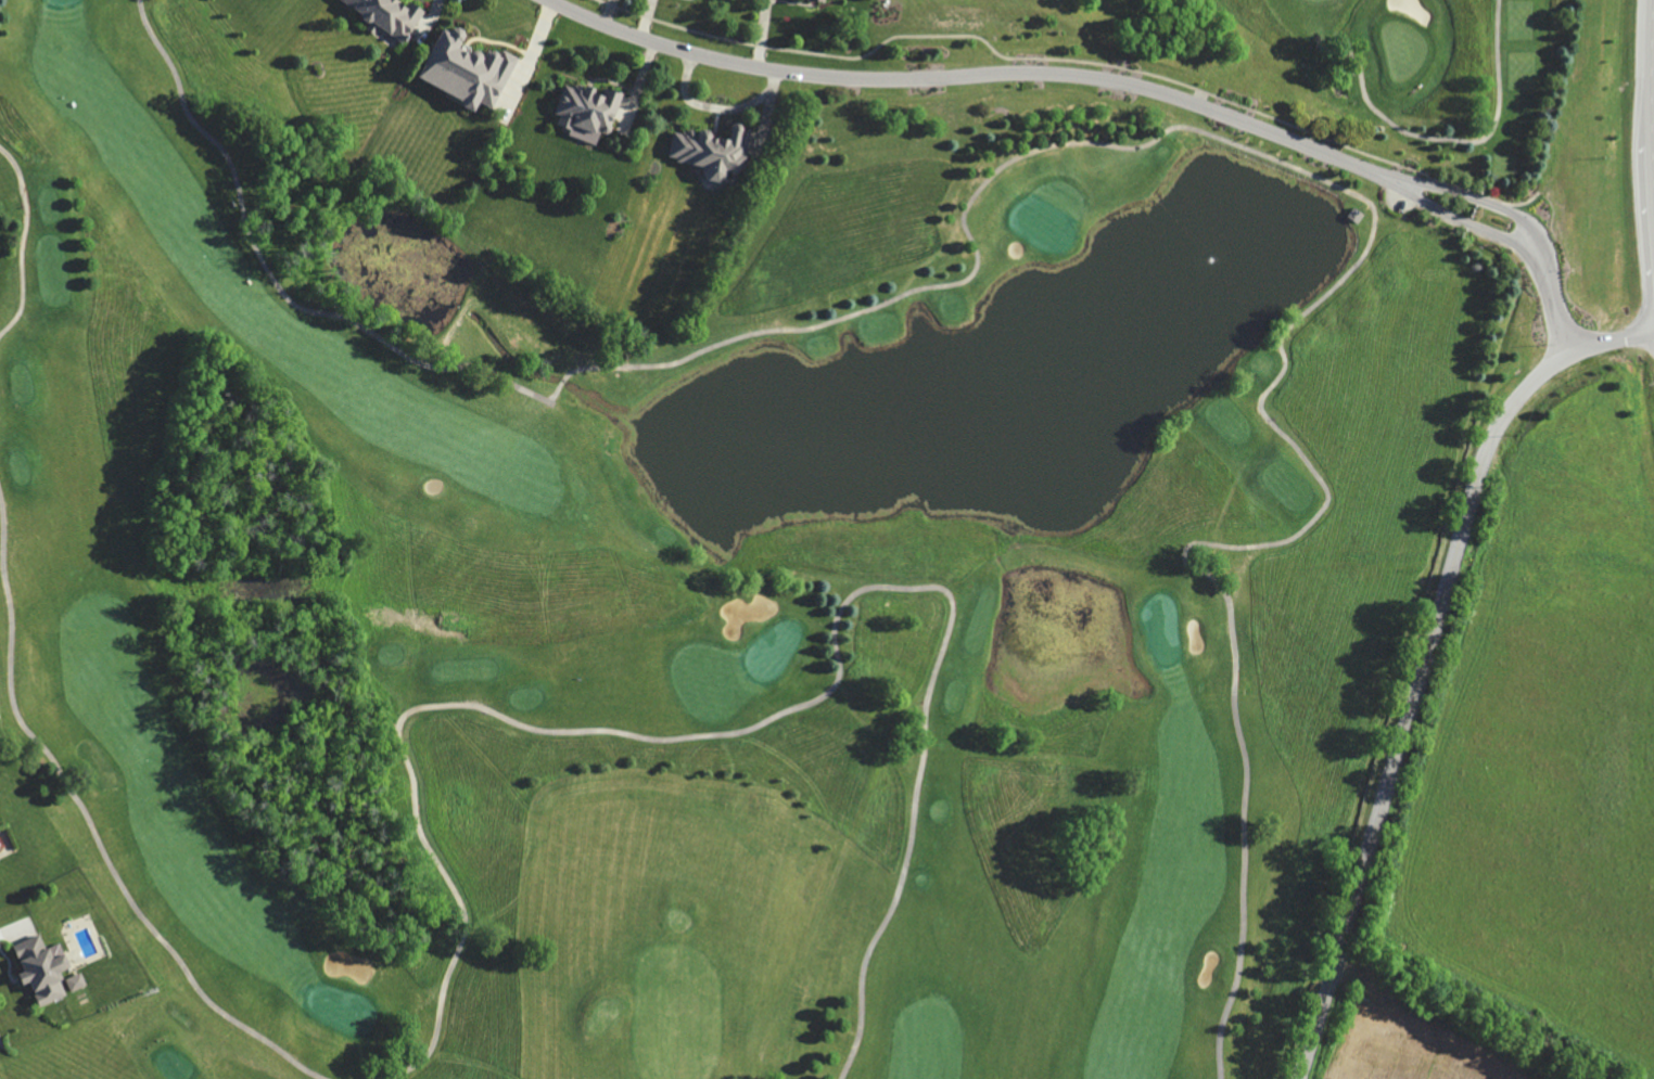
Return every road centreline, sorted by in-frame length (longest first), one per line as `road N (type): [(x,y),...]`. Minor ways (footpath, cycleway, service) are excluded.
road 1 (residential): [(1653,332),(1562,358),(1519,394),(1491,436),(1298,1078)]
road 2 (residential): [(1369,171),(1134,85),(1048,70),(886,78),(788,72),(666,46),(551,0)]
road 3 (residential): [(1543,270),(1518,217),(1369,171)]
road 4 (residential): [(1369,171),(1516,244),(1543,270)]
road 5 (trunk): [(1653,0),(1653,176)]

